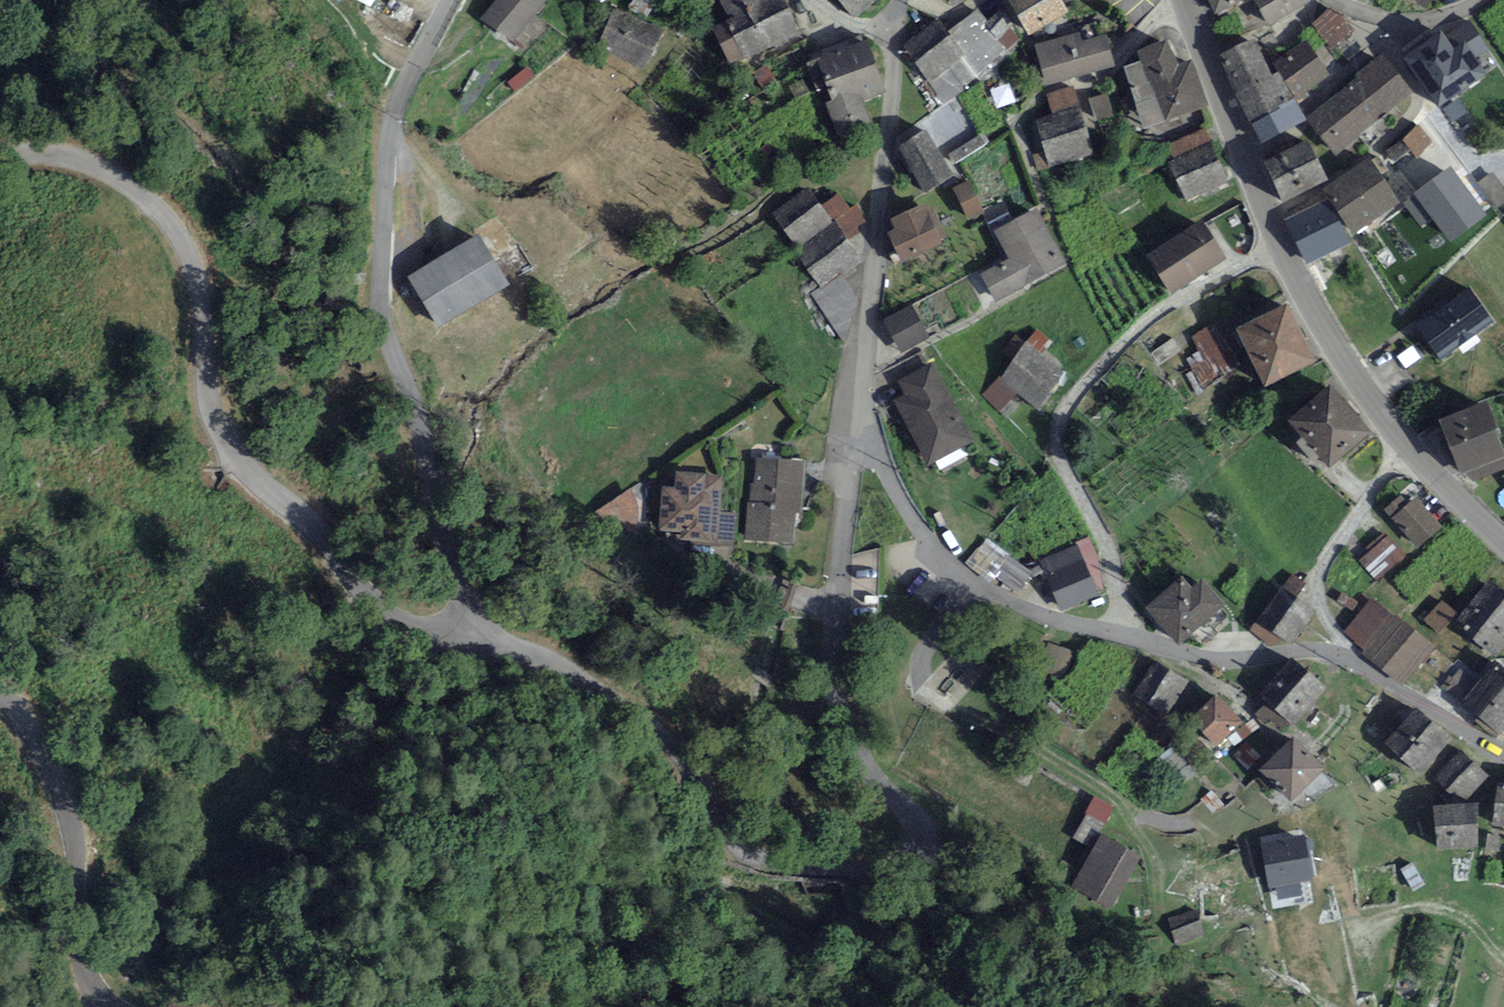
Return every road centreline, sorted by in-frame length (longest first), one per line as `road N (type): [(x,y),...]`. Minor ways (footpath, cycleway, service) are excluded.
road 1 (residential): [(861,424),(844,540),(839,685),(866,763),(917,825),(910,857),(882,866),(755,856),(729,836),(690,769),(656,729),(555,665),(459,621)]
road 2 (unclassified): [(459,621),(442,632),(399,619),(233,454),(209,396),(193,264),(154,207),(67,156),(0,158)]
road 3 (residential): [(448,0),(401,92),(379,210),(395,362),(461,582),(459,621)]
road 4 (residential): [(1280,246),(1138,324),(1070,394),(1054,431),(1058,473),(1108,560),(1124,634)]
road 5 (residential): [(861,424),(900,0)]
road 6 (residential): [(1124,634),(1011,602),(936,554),(861,424)]
road 7 (unclassified): [(0,693),(35,731),(63,787),(82,965),(107,1006)]
road 8 (tertiary): [(1186,0),(1280,246)]
road 9 (residential): [(1404,442),(1329,547),(1317,595),(1342,658)]
road 10 (tertiary): [(1280,246),(1342,360),(1404,442)]
road 11 (residential): [(1342,658),(1297,651),(1209,659),(1124,634)]
road 12 (residential): [(1503,754),(1342,658)]
road 13 (residential): [(1332,0),(1370,16),(1414,21),(1452,16),(1484,0)]
road 14 (tertiary): [(1404,442),(1503,539)]

